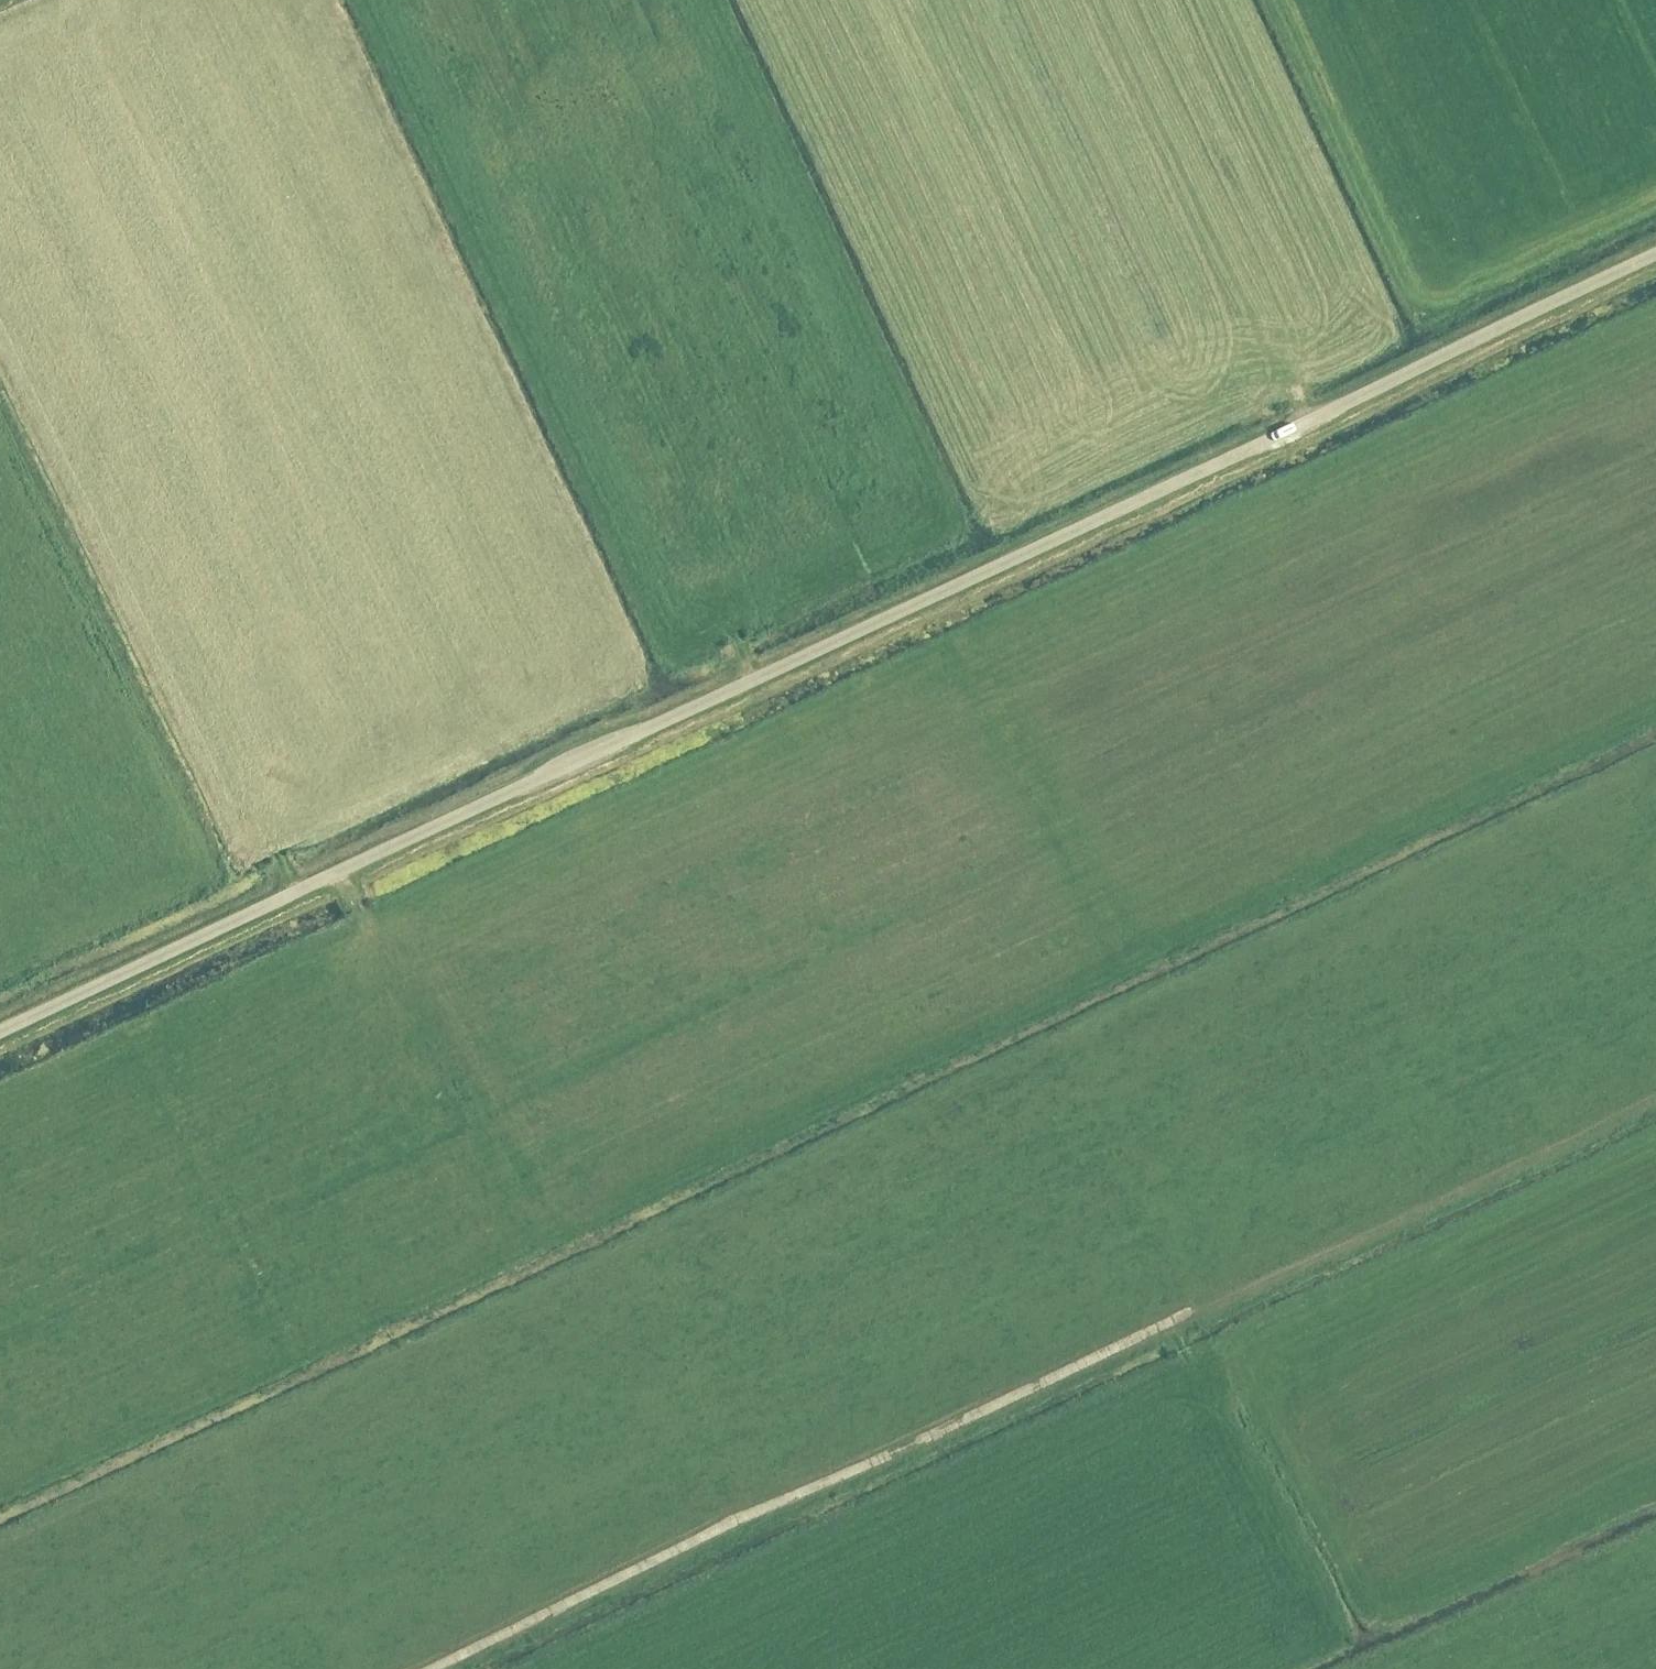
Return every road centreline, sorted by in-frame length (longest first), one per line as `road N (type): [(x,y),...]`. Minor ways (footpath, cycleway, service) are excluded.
road 1 (unclassified): [(0,1033),(1655,255)]

